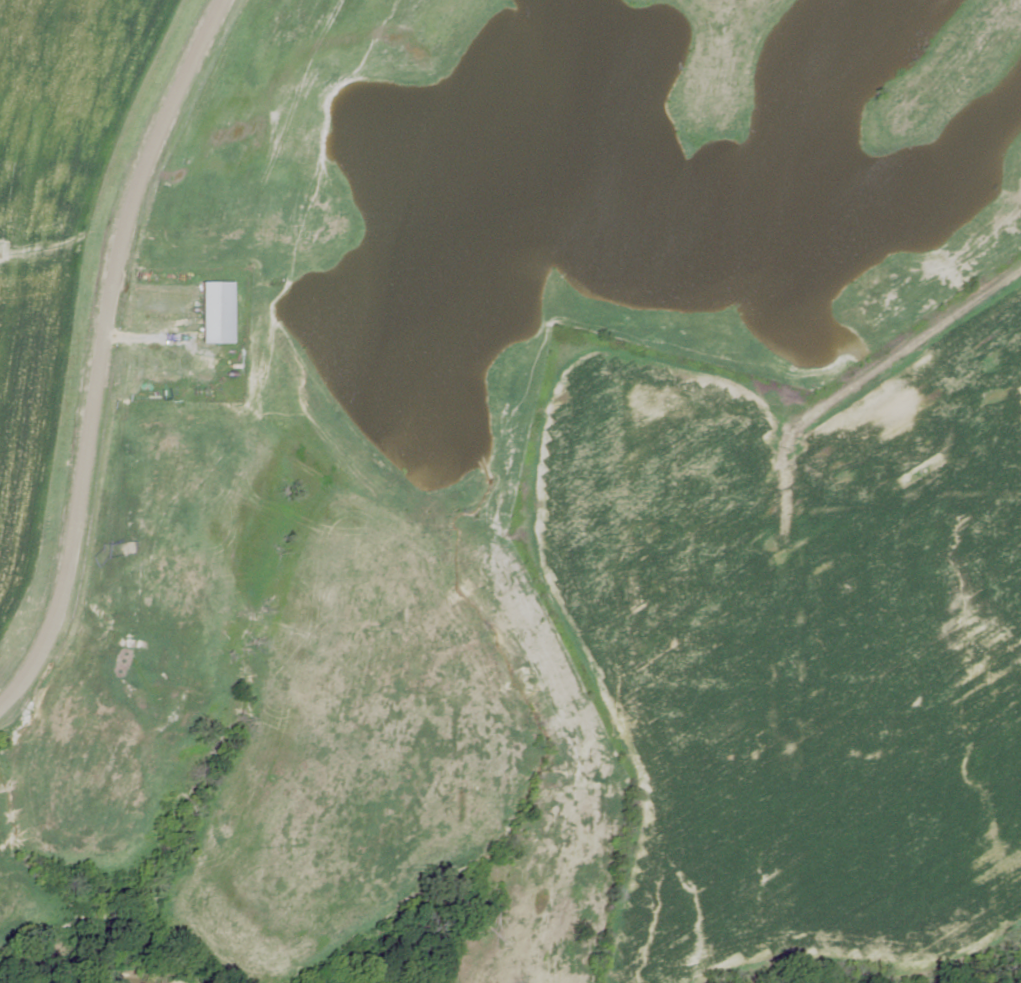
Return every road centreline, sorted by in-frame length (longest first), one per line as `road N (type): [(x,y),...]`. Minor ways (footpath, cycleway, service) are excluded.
road 1 (residential): [(0,662),(54,609),(94,442),(124,220),(159,98),(205,0)]

